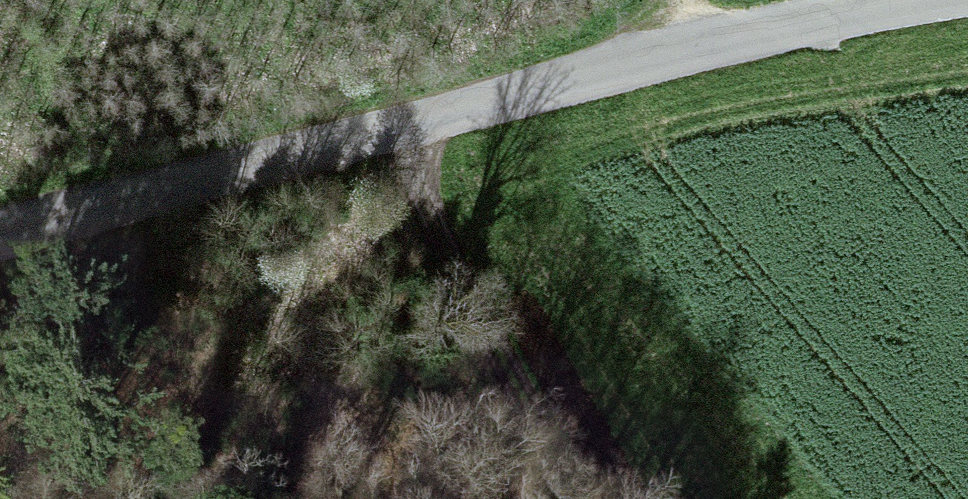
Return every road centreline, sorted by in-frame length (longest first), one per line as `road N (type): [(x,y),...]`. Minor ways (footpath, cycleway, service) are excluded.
road 1 (unclassified): [(0,238),(640,59),(923,0)]
road 2 (track): [(396,125),(670,498)]

